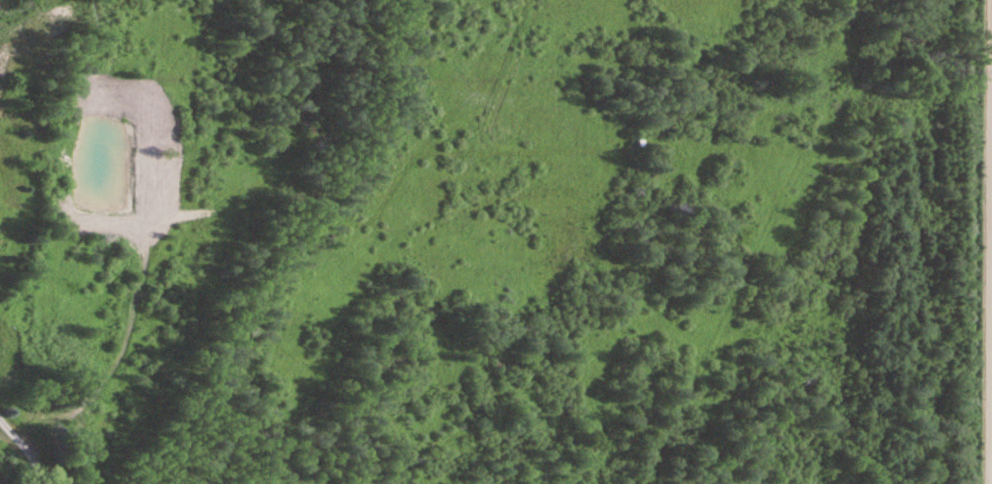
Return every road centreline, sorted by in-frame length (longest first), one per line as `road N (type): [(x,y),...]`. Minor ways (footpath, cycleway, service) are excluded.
road 1 (residential): [(991,483),(991,224)]

